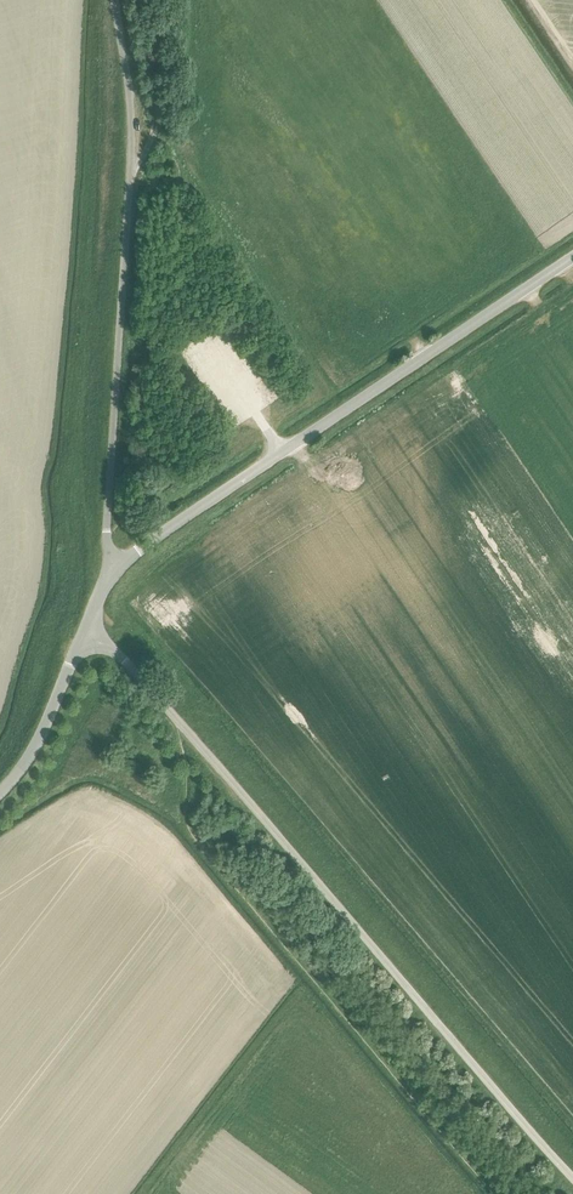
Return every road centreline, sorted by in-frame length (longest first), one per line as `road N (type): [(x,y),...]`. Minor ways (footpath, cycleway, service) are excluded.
road 1 (unclassified): [(572,1177),(121,656),(85,630)]
road 2 (unclassified): [(117,567),(106,537),(132,145),(117,0)]
road 3 (unclassified): [(117,567),(572,256)]
road 4 (unclassified): [(0,791),(45,727),(85,630)]

